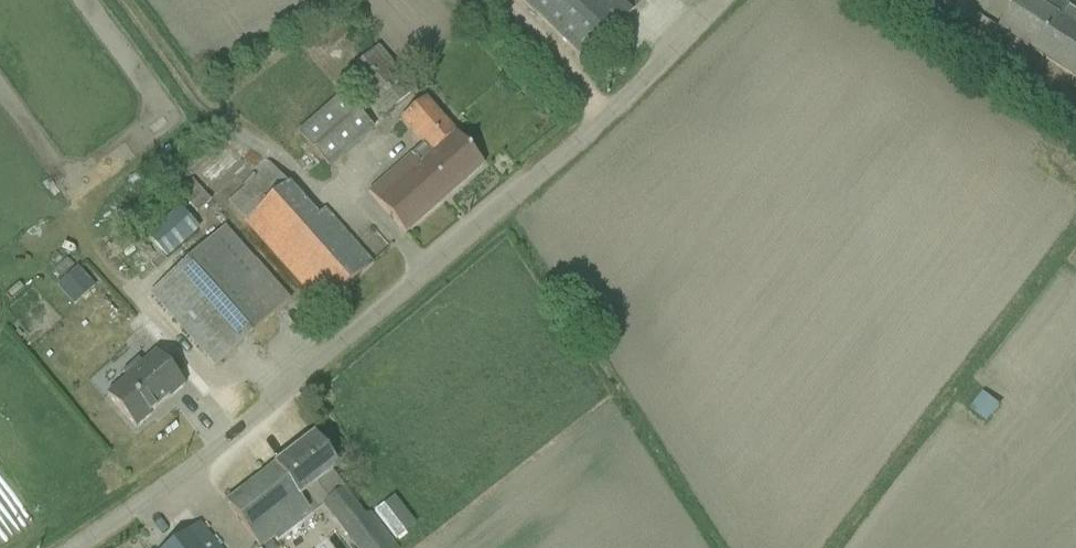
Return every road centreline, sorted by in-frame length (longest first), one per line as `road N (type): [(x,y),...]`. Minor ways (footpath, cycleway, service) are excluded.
road 1 (unclassified): [(103,547),(126,536),(722,0)]
road 2 (unclassified): [(886,0),(1075,123)]

